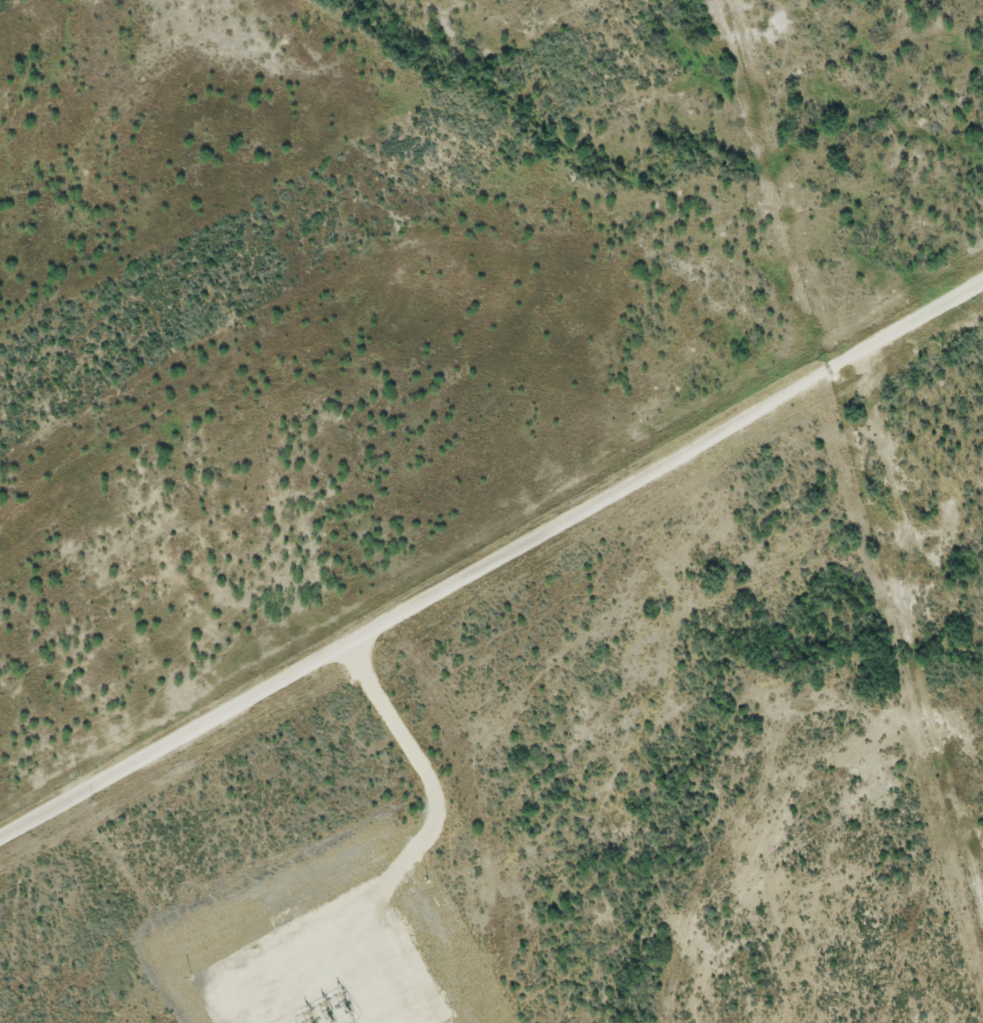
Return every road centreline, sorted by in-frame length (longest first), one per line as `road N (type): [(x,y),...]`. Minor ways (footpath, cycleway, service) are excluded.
road 1 (residential): [(982,284),(199,736),(0,838)]

